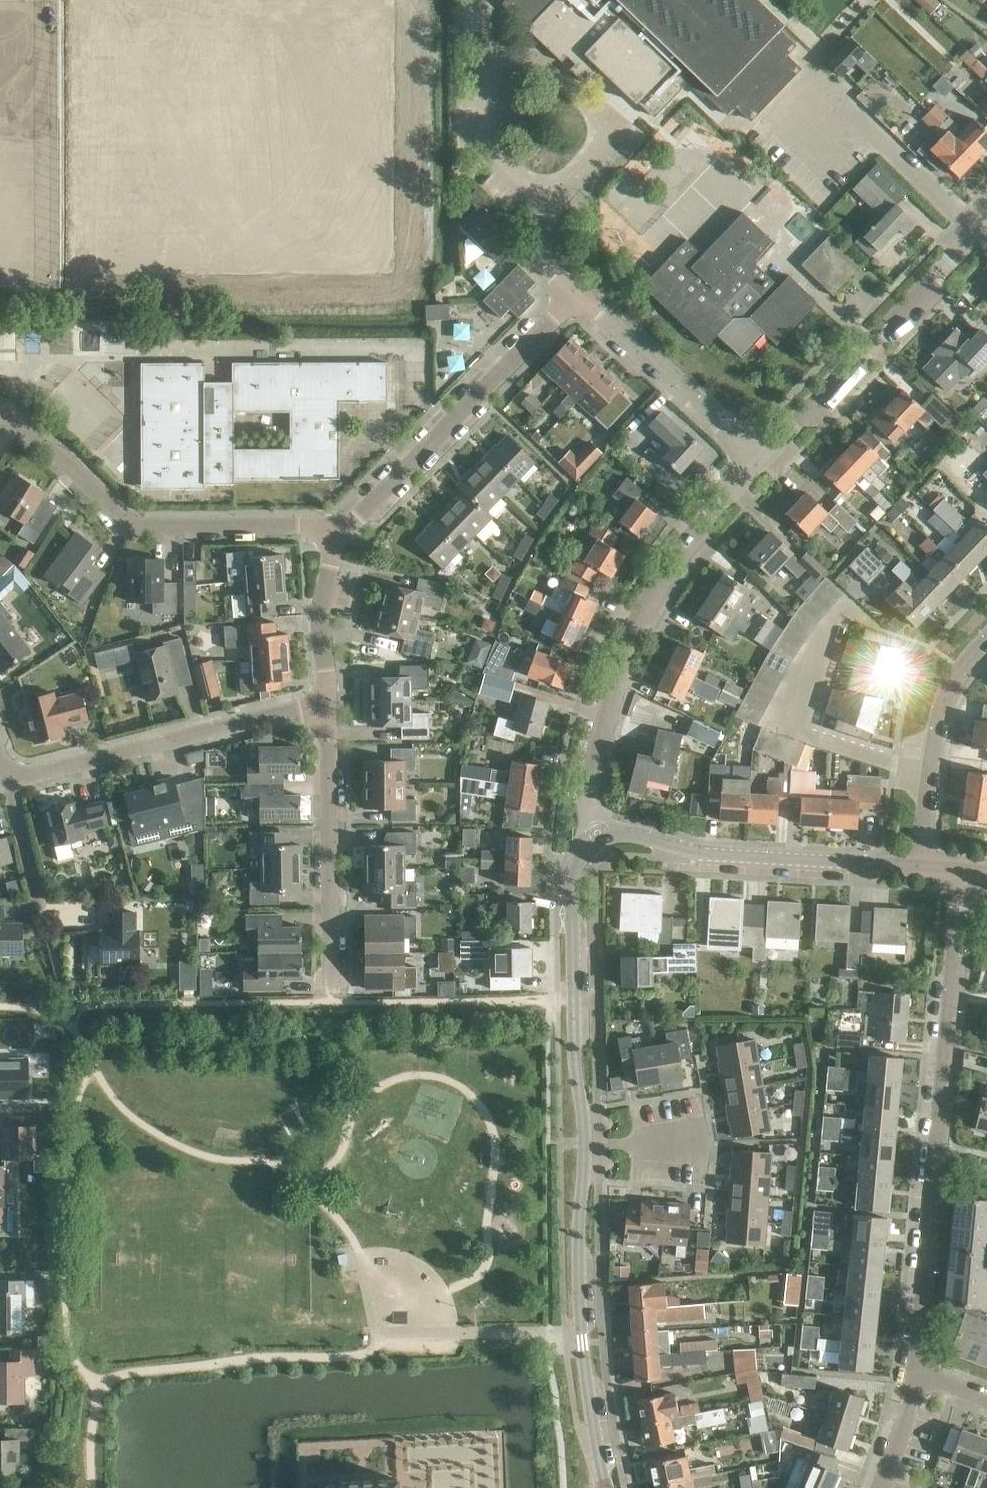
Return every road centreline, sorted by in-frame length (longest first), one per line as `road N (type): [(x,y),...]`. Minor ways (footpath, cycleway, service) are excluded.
road 1 (secondary): [(595,838),(572,872),(574,1054),(583,1141),(583,1340),(605,1487)]
road 2 (unclassified): [(595,838),(589,782),(625,641),(676,557),(755,460)]
road 3 (residential): [(338,534),(301,525),(126,521),(65,461),(0,416)]
road 4 (residential): [(576,294),(338,534)]
road 5 (unclassified): [(755,460),(986,222)]
road 6 (residential): [(7,776),(325,698)]
road 7 (secondary): [(918,865),(697,853),(622,833),(595,838)]
road 8 (residential): [(935,1161),(961,870)]
road 9 (residential): [(333,986),(325,698)]
road 10 (unclassified): [(755,460),(576,294)]
road 11 (residential): [(918,865),(943,702),(986,641)]
road 12 (residential): [(917,1378),(935,1161)]
road 13 (residential): [(325,698),(319,609),(338,534)]
road 14 (residential): [(39,907),(7,776)]

